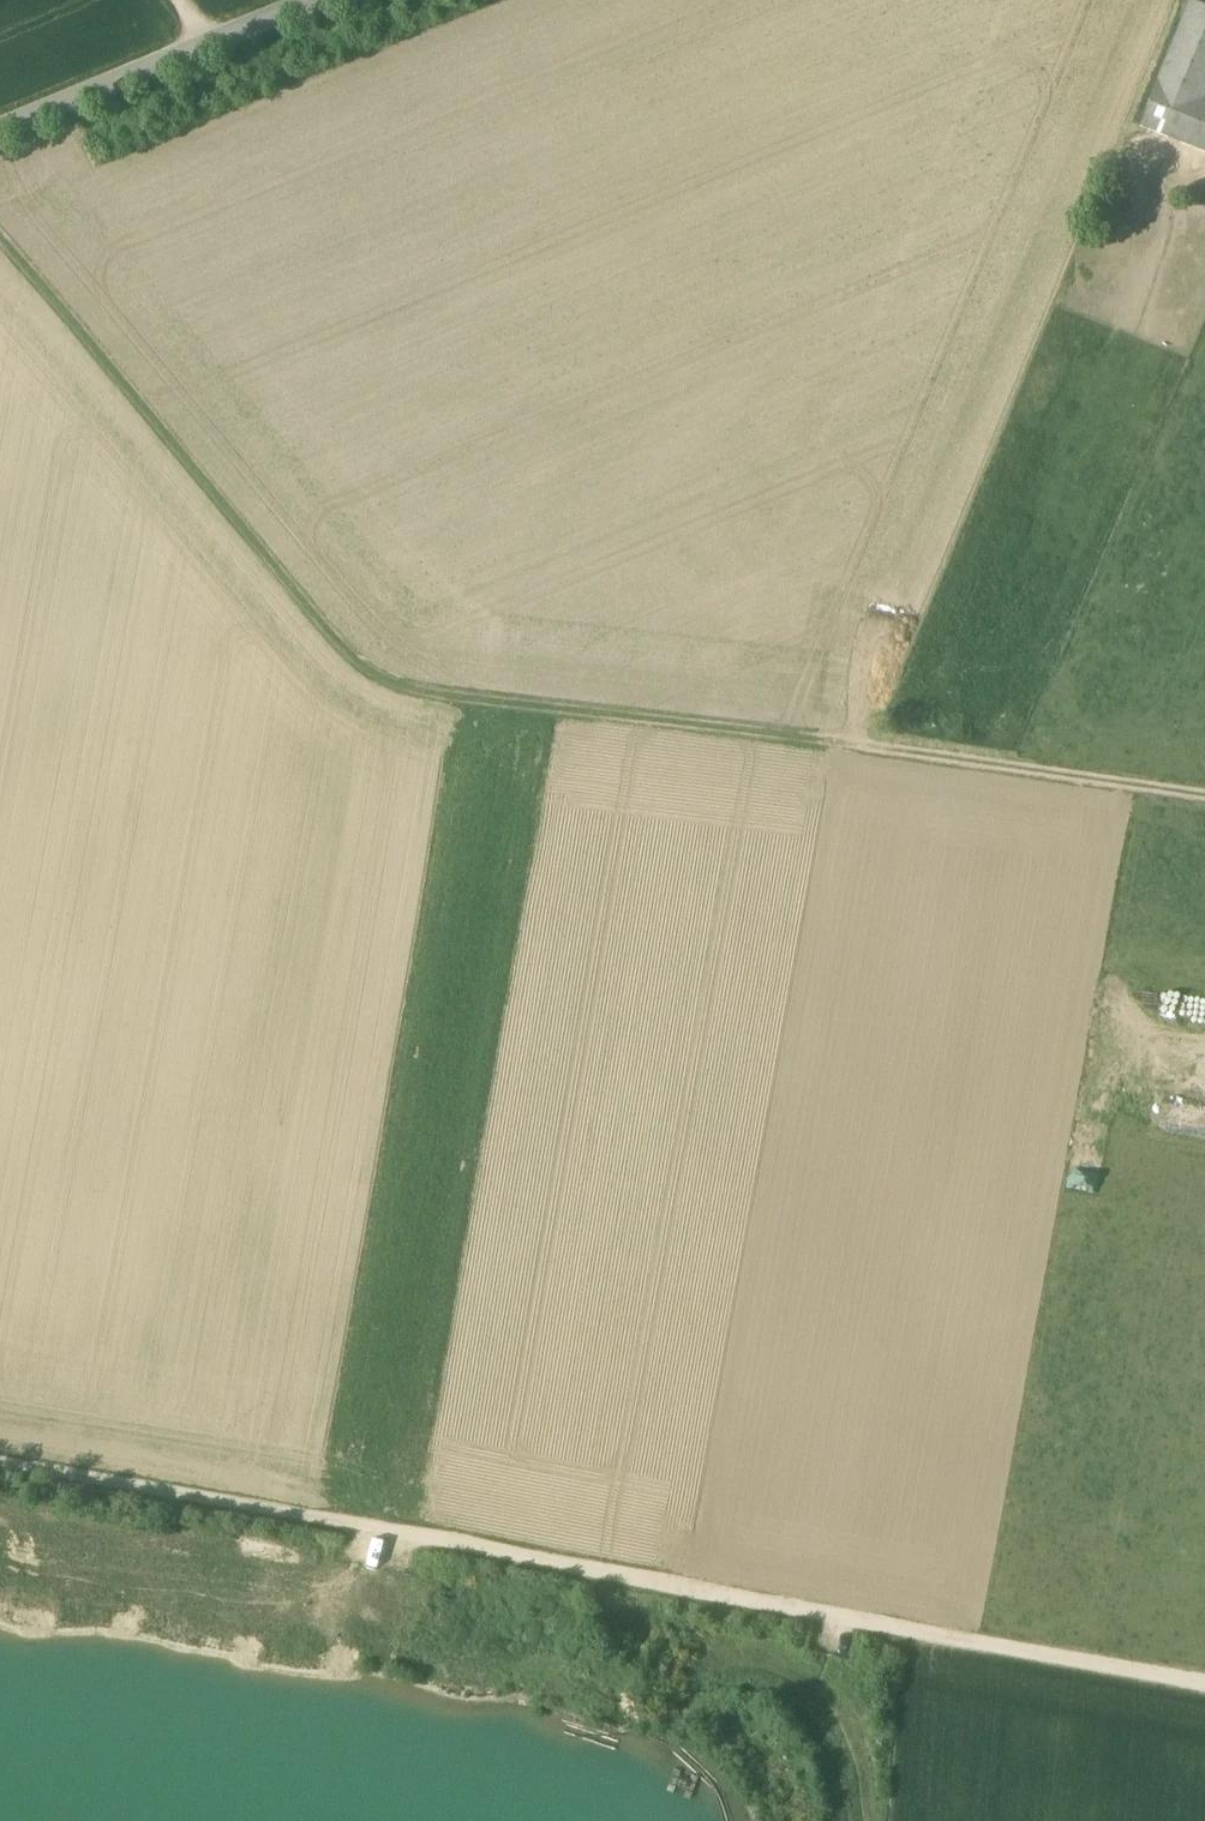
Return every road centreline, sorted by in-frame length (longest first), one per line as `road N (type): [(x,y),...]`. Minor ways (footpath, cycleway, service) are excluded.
road 1 (track): [(0,230),(384,689),(411,701),(1204,805)]
road 2 (track): [(0,1475),(1204,1690)]
road 3 (unclassified): [(314,0),(0,130)]

